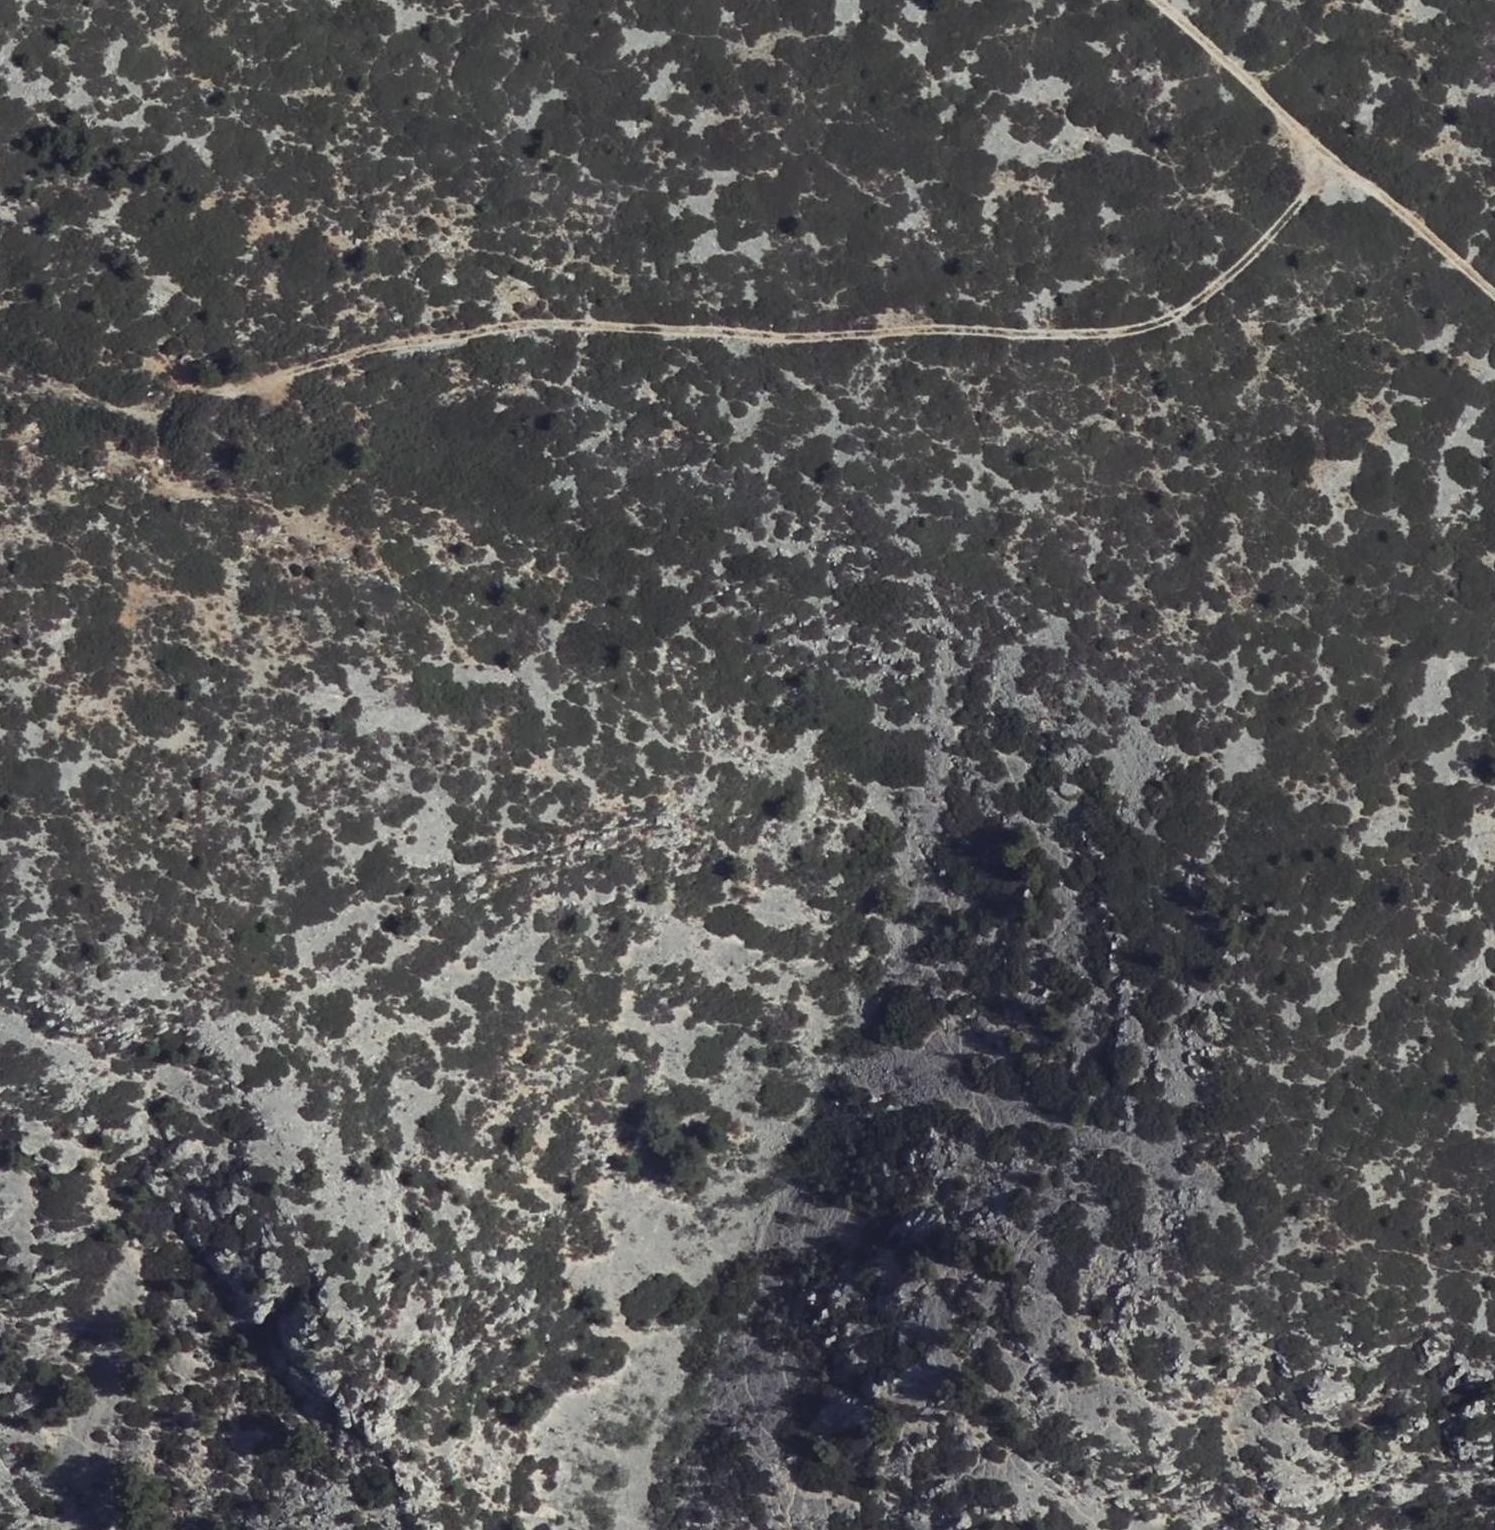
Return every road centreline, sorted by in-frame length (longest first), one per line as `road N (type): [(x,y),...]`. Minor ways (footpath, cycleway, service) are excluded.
road 1 (track): [(247,390),(381,352),(546,331),(798,339),(1150,331),(1219,296),(1335,156)]
road 2 (track): [(1157,0),(1494,295)]

